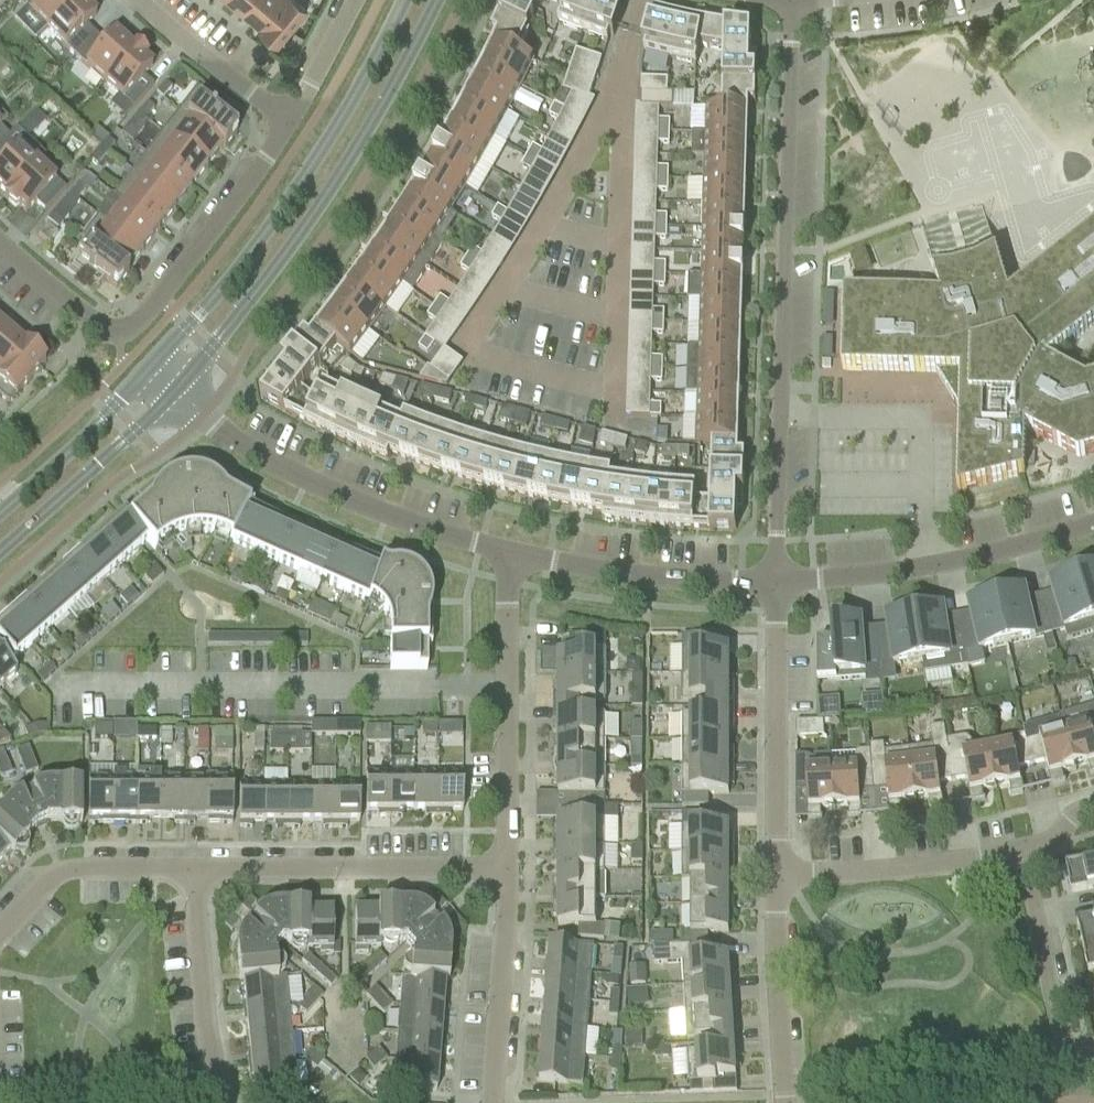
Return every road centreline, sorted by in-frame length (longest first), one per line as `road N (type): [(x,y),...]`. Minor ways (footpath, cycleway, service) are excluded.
road 1 (unclassified): [(776,585),(792,2)]
road 2 (tertiary): [(174,392),(302,228),(382,105),(436,0)]
road 3 (tertiary): [(402,0),(380,50),(258,244),(147,372)]
road 4 (residential): [(0,243),(107,336),(120,337),(159,307),(290,125)]
road 5 (unclassified): [(507,555),(331,496),(174,392)]
road 6 (unclassified): [(776,585),(842,583),(961,562),(1093,524)]
road 7 (residential): [(194,869),(510,866)]
road 8 (residential): [(510,866),(507,555)]
road 9 (unclassified): [(776,879),(776,585)]
road 10 (unclassified): [(776,585),(507,555)]
road 11 (residential): [(776,879),(1028,861)]
road 12 (residential): [(1077,1102),(1028,861)]
road 13 (residential): [(493,1102),(510,866)]
road 14 (tertiary): [(0,552),(174,392)]
road 15 (residential): [(194,869),(218,1102)]
road 16 (unclassified): [(786,1102),(776,879)]
road 17 (residential): [(0,939),(63,873),(194,869)]
road 18 (tertiary): [(147,372),(0,515)]
road 19 (residential): [(290,125),(132,0)]
road 20 (residential): [(290,125),(357,0)]

